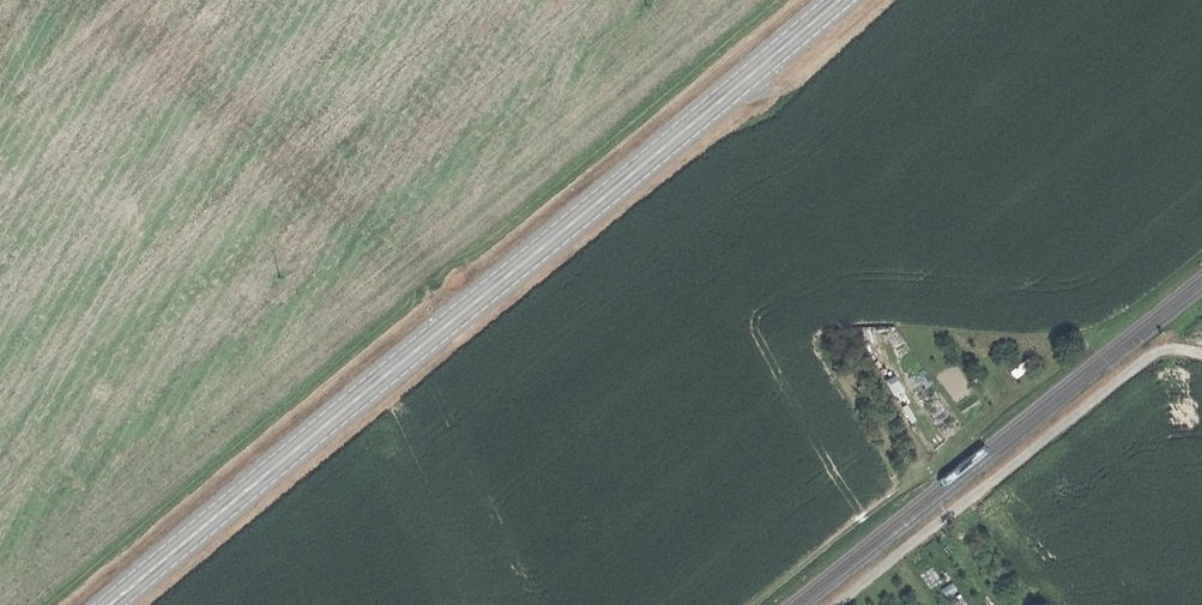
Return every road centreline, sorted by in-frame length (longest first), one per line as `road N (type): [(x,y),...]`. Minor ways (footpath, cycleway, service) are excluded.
road 1 (secondary): [(839,0),(109,604)]
road 2 (track): [(456,317),(90,0)]
road 3 (track): [(838,604),(1146,357),(1201,356)]
road 4 (track): [(1075,355),(749,604)]
road 5 (track): [(887,0),(787,84),(761,89),(746,80)]

